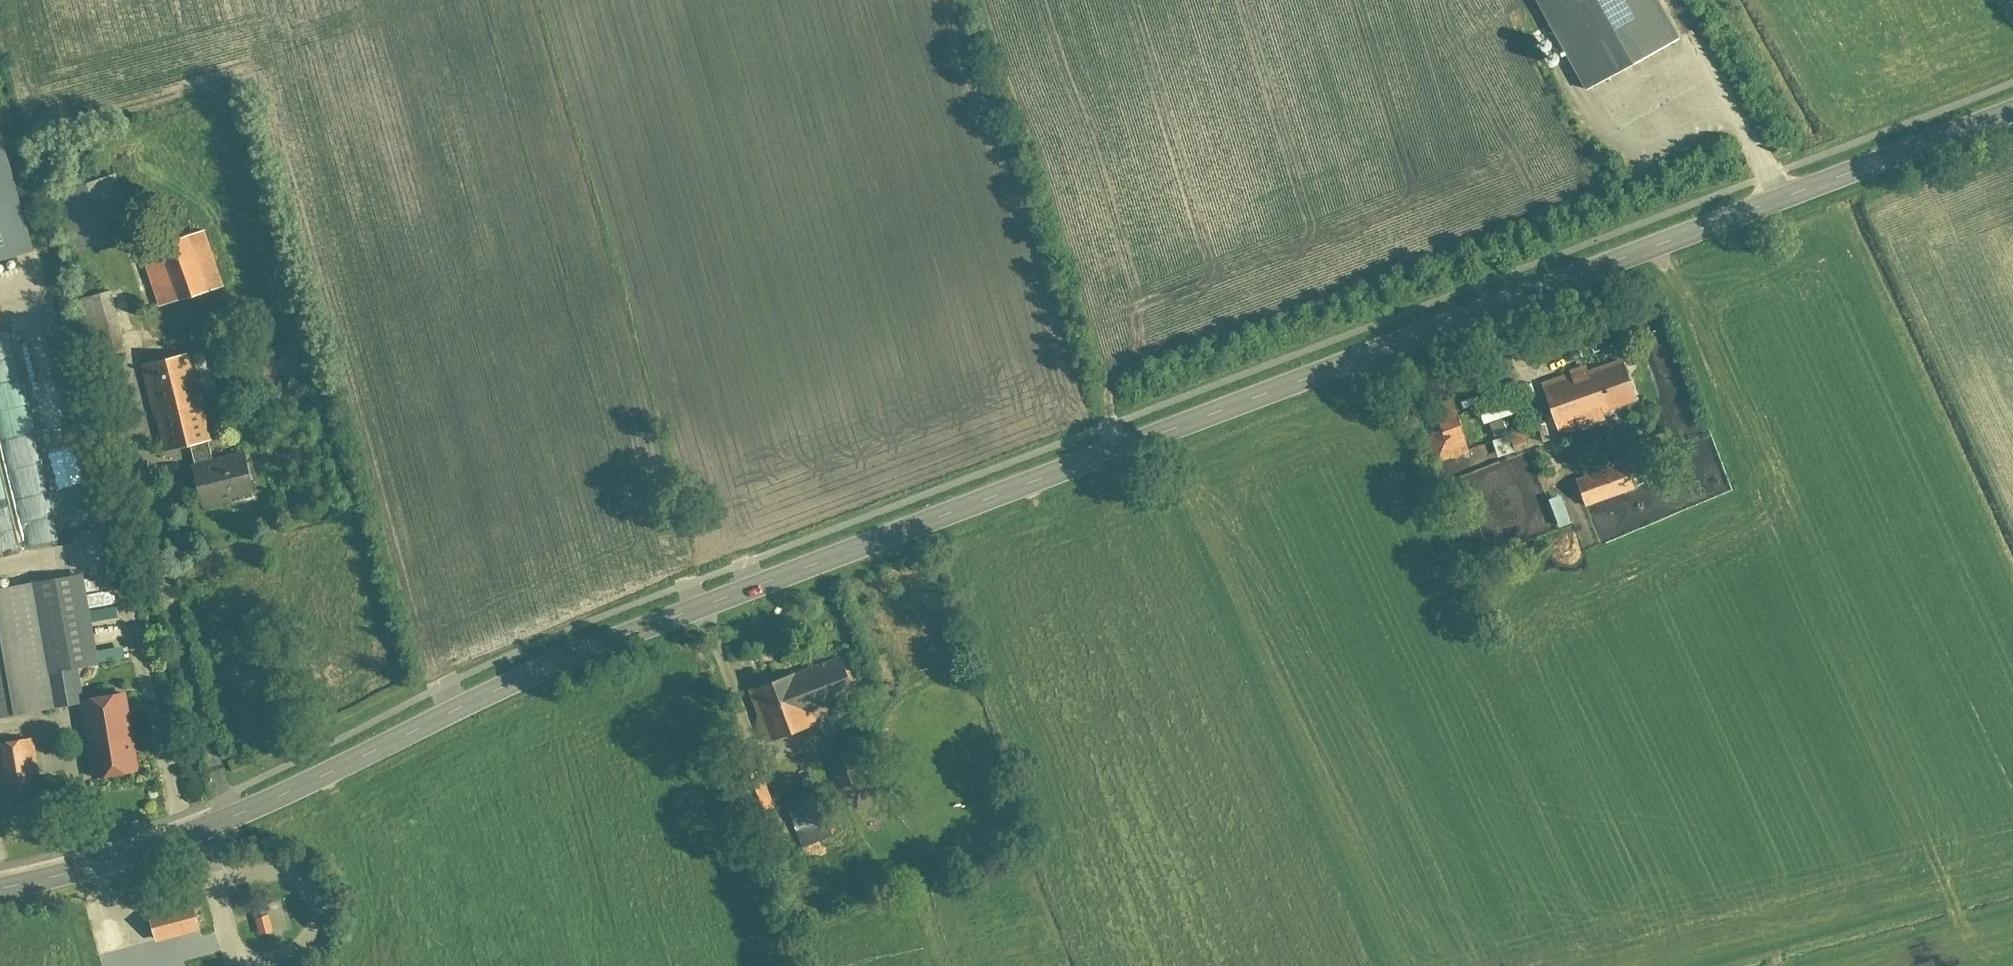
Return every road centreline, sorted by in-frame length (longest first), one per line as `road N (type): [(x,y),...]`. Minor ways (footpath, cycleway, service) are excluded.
road 1 (tertiary): [(2012,115),(543,670),(356,764),(196,832)]
road 2 (tertiary): [(196,832),(0,890)]
road 3 (residential): [(230,965),(196,832)]

